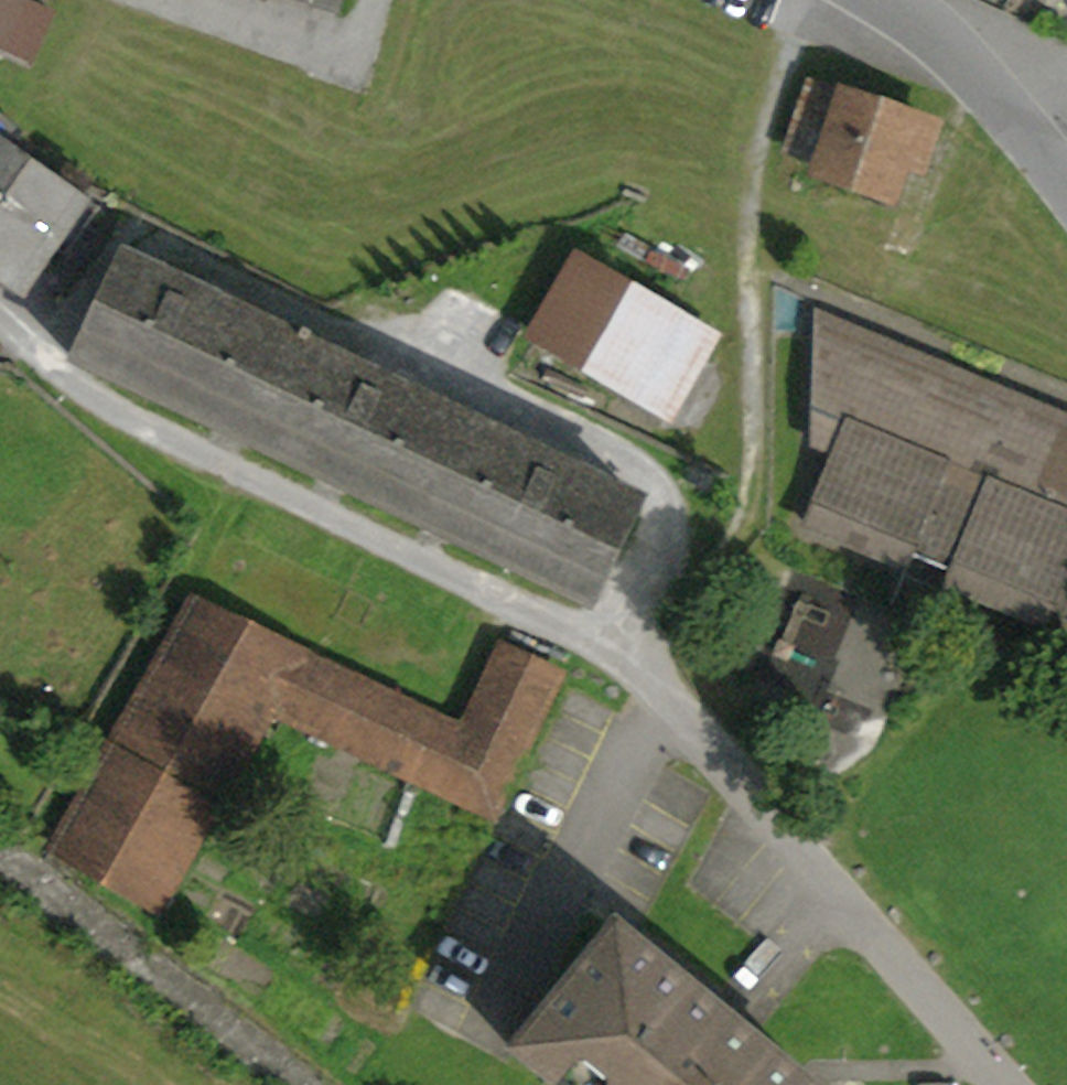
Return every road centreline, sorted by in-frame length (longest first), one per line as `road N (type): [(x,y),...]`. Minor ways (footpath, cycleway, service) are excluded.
road 1 (residential): [(1007,1084),(634,661),(596,633),(29,353)]
road 2 (residential): [(1066,180),(908,6)]
road 3 (residential): [(908,6),(1066,77)]

